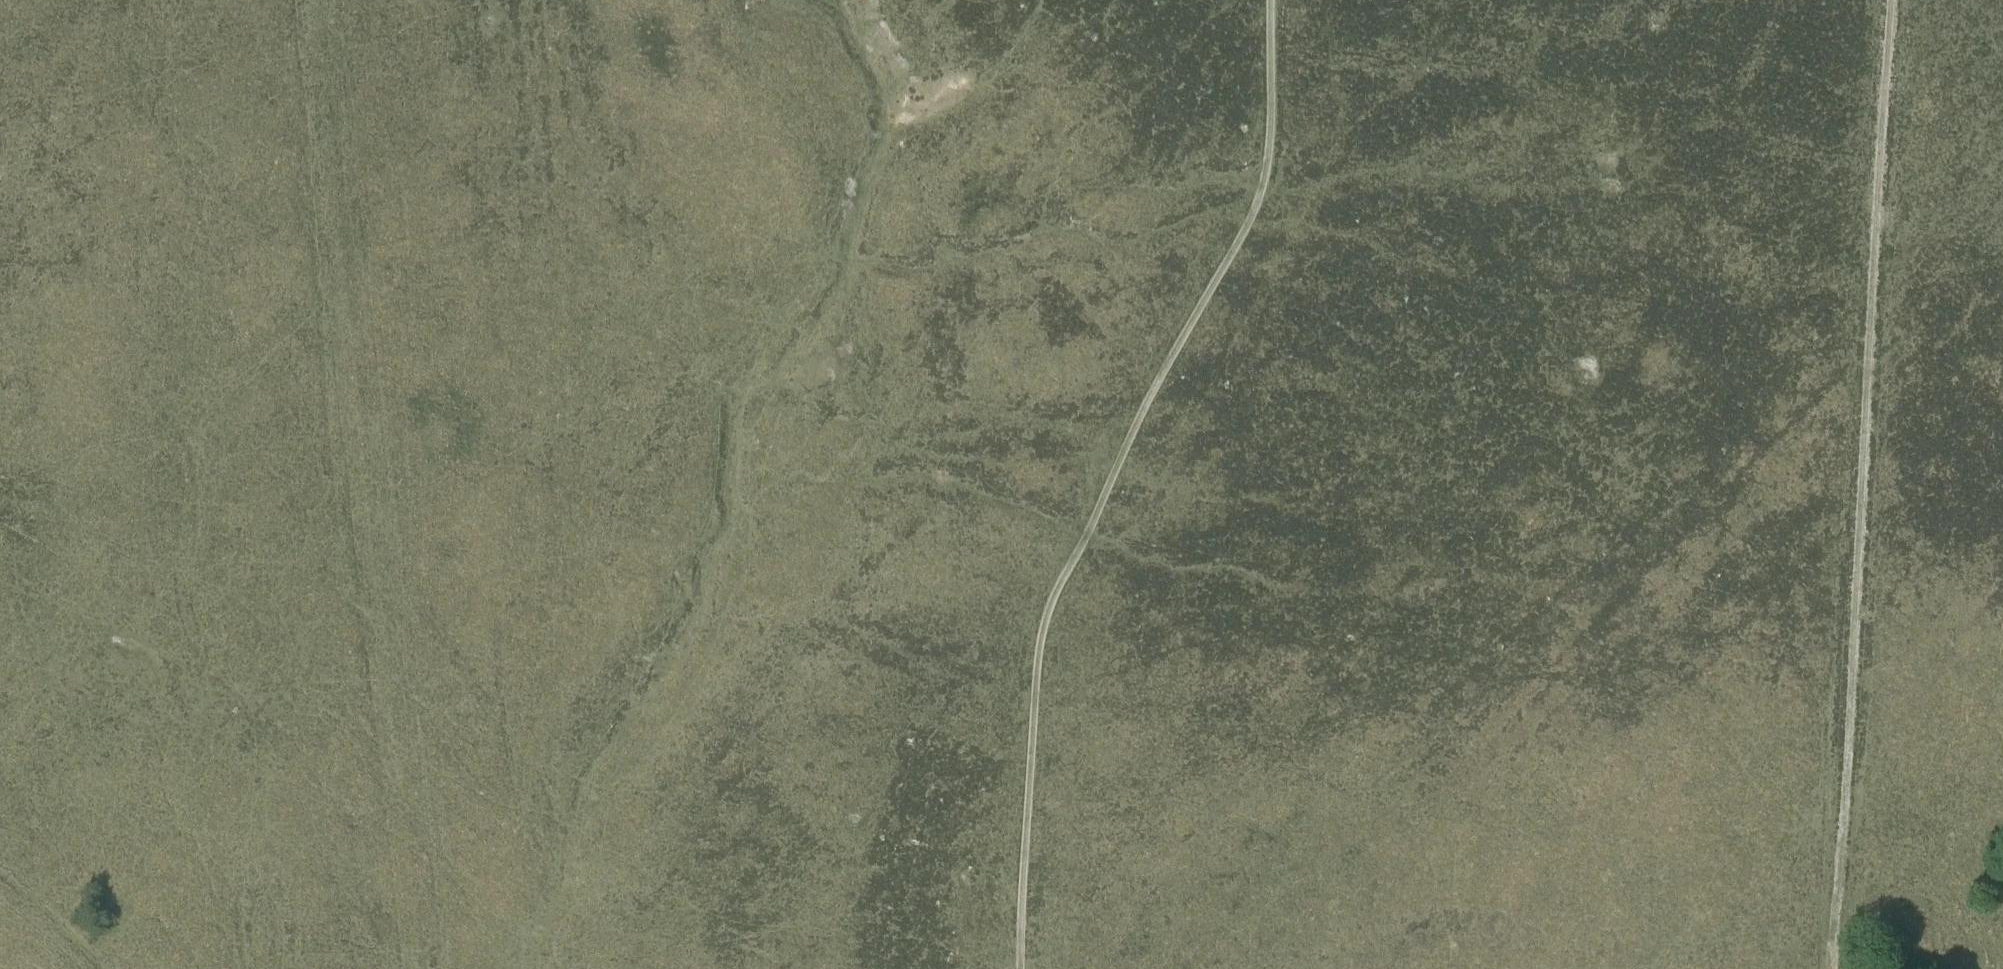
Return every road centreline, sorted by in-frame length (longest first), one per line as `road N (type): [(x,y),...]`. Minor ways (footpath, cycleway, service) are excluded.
road 1 (track): [(1270,0),(1263,190),(1150,394),(1043,628),(1021,968)]
road 2 (track): [(1836,968),(1888,0)]

